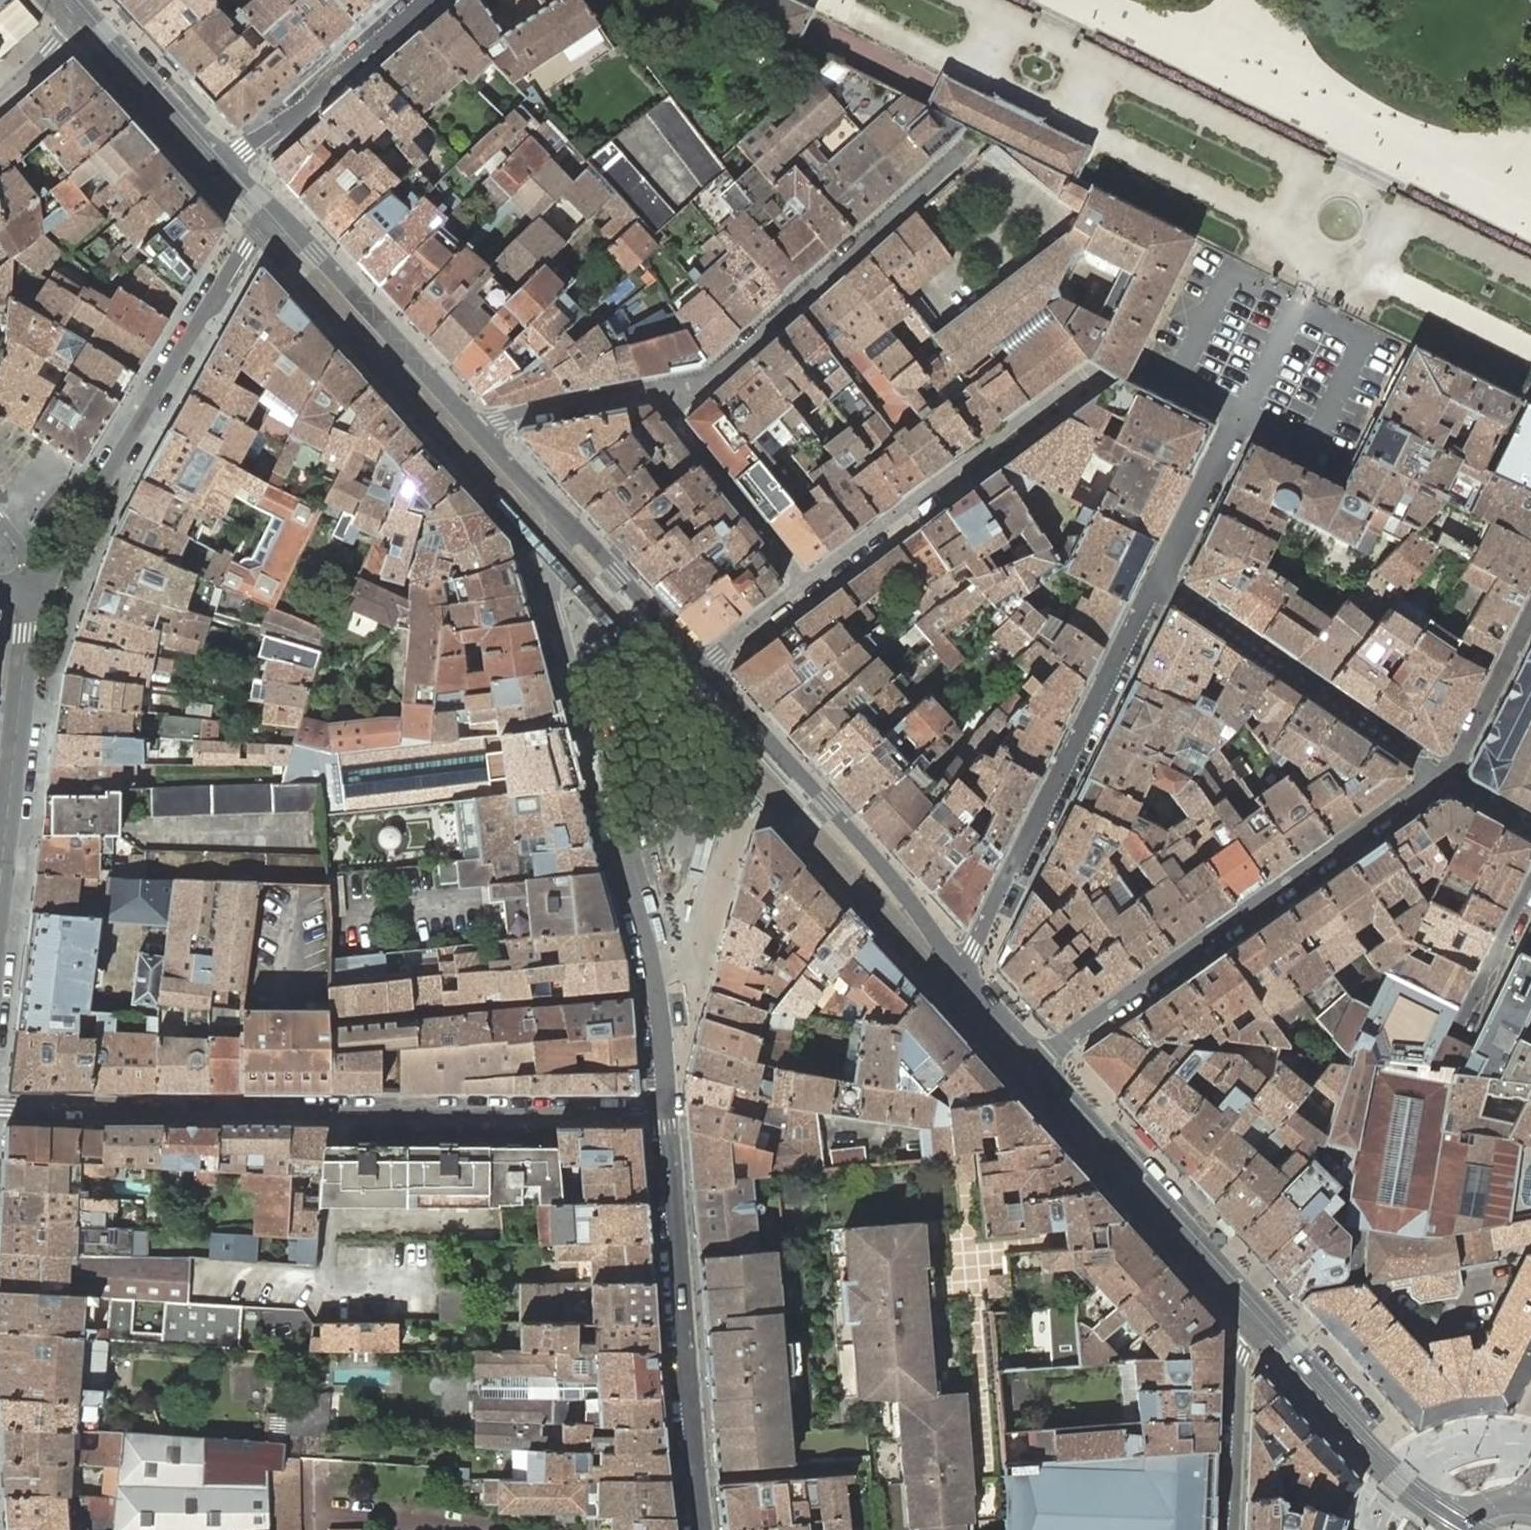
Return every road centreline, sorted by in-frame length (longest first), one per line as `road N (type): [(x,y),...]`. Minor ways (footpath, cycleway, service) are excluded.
road 1 (residential): [(704,669),(1104,371),(1178,381),(1240,412),(1154,585)]
road 2 (tertiary): [(0,1107),(662,1110)]
road 3 (residential): [(480,434),(502,418),(704,381),(960,152)]
road 4 (residential): [(1439,778),(1039,1063)]
road 5 (tertiary): [(654,992),(649,948),(552,596),(555,515)]
road 6 (residential): [(278,211),(245,247),(40,594)]
road 7 (residential): [(955,965),(972,950),(1154,585)]
road 8 (tertiary): [(662,1110),(699,1529)]
road 9 (secondary): [(955,965),(886,869),(704,669)]
road 10 (secondary): [(1265,1326),(1039,1063)]
road 11 (residential): [(1154,585),(1439,778)]
road 12 (residential): [(40,594),(0,917)]
road 13 (secondary): [(480,434),(278,211)]
road 14 (secondary): [(1478,1509),(1446,1506),(1403,1474),(1265,1326)]
road 15 (residential): [(419,0),(221,170)]
road 16 (residential): [(1229,1529),(1236,1353),(1265,1326)]
road 17 (secondary): [(704,669),(555,515)]
road 18 (secondary): [(221,170),(88,15)]
road 19 (residential): [(1530,615),(1460,757),(1439,778)]
road 20 (residential): [(1530,883),(1464,1022)]
road 21 (secondary): [(1039,1063),(955,965)]

